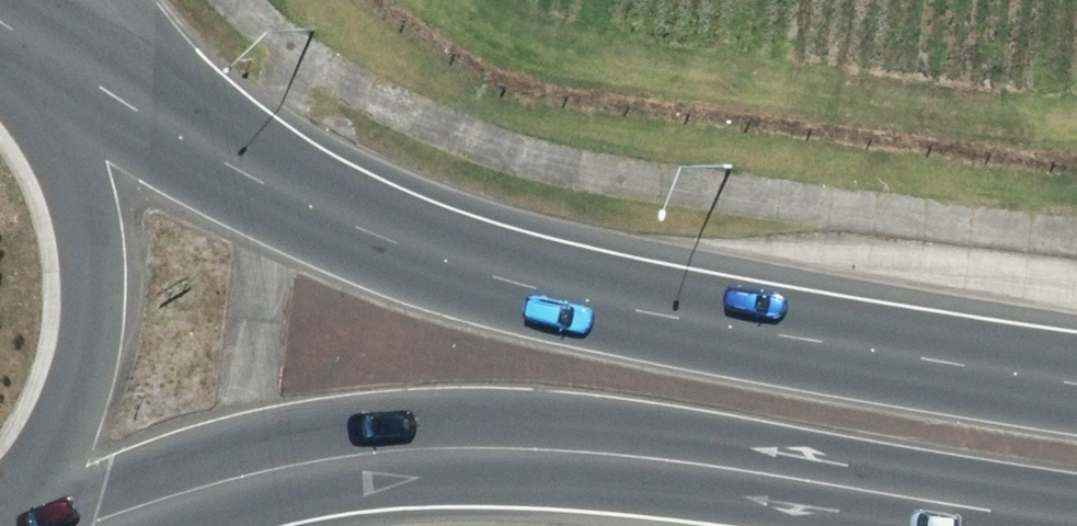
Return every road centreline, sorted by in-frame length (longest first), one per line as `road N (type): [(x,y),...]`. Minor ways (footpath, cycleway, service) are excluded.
road 1 (primary): [(1076,519),(574,455),(456,450),(275,469),(103,516),(13,525)]
road 2 (primary): [(53,117),(439,264),(673,325),(1076,387)]
road 3 (primary): [(53,117),(93,200),(98,336),(85,385),(59,436),(0,514)]

